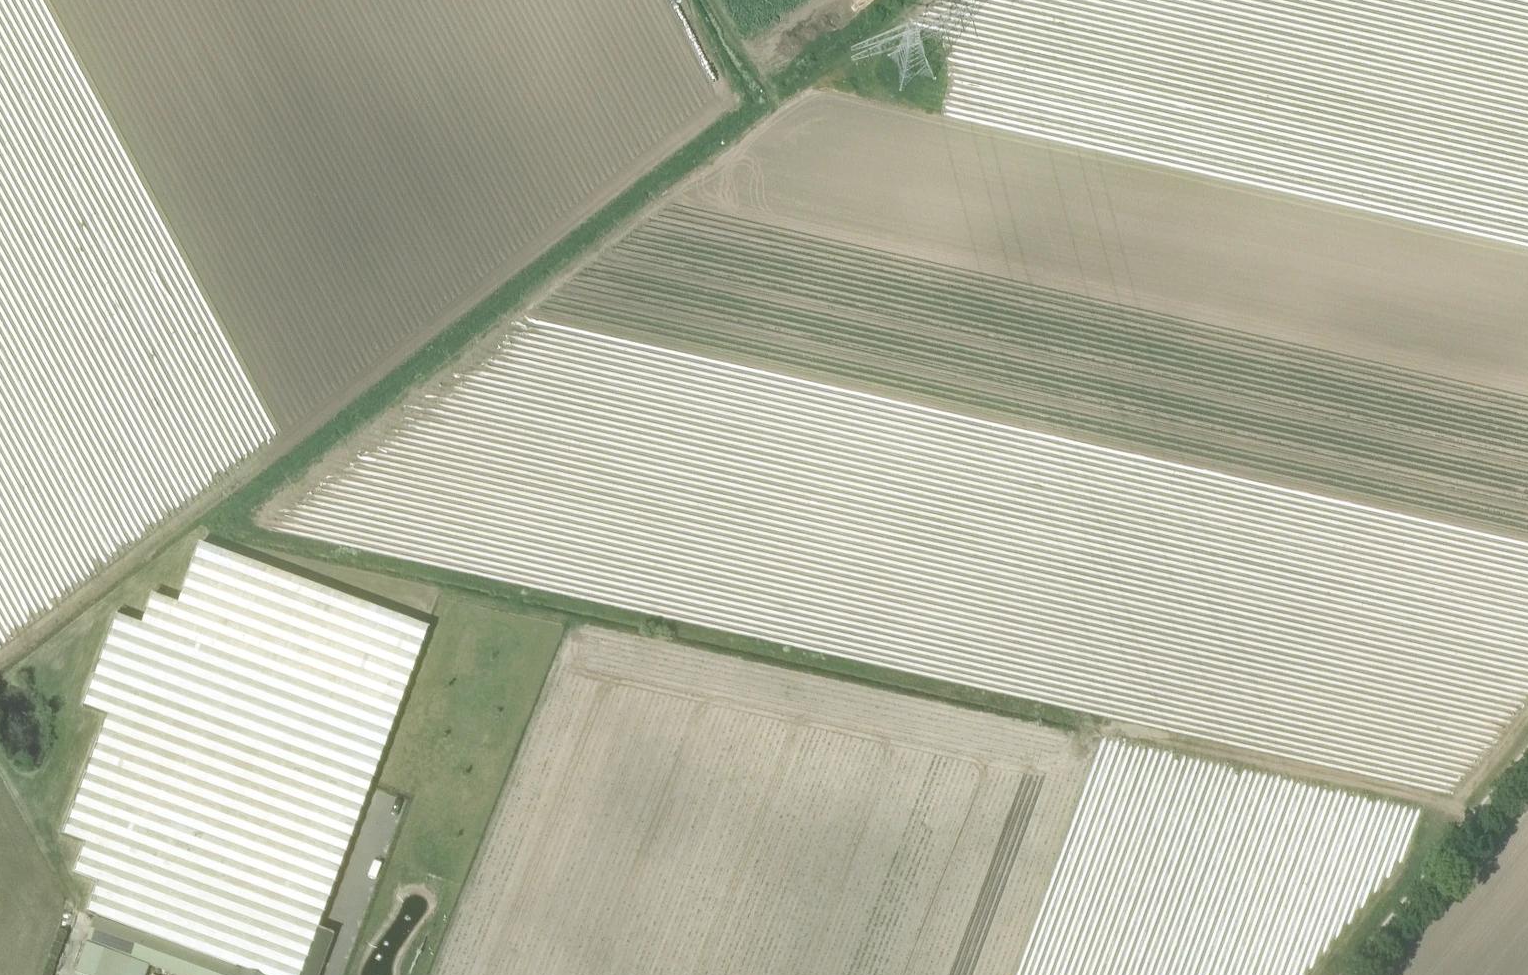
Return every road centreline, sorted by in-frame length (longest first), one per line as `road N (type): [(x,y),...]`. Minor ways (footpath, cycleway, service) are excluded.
road 1 (unclassified): [(1356,974),(1527,763)]

